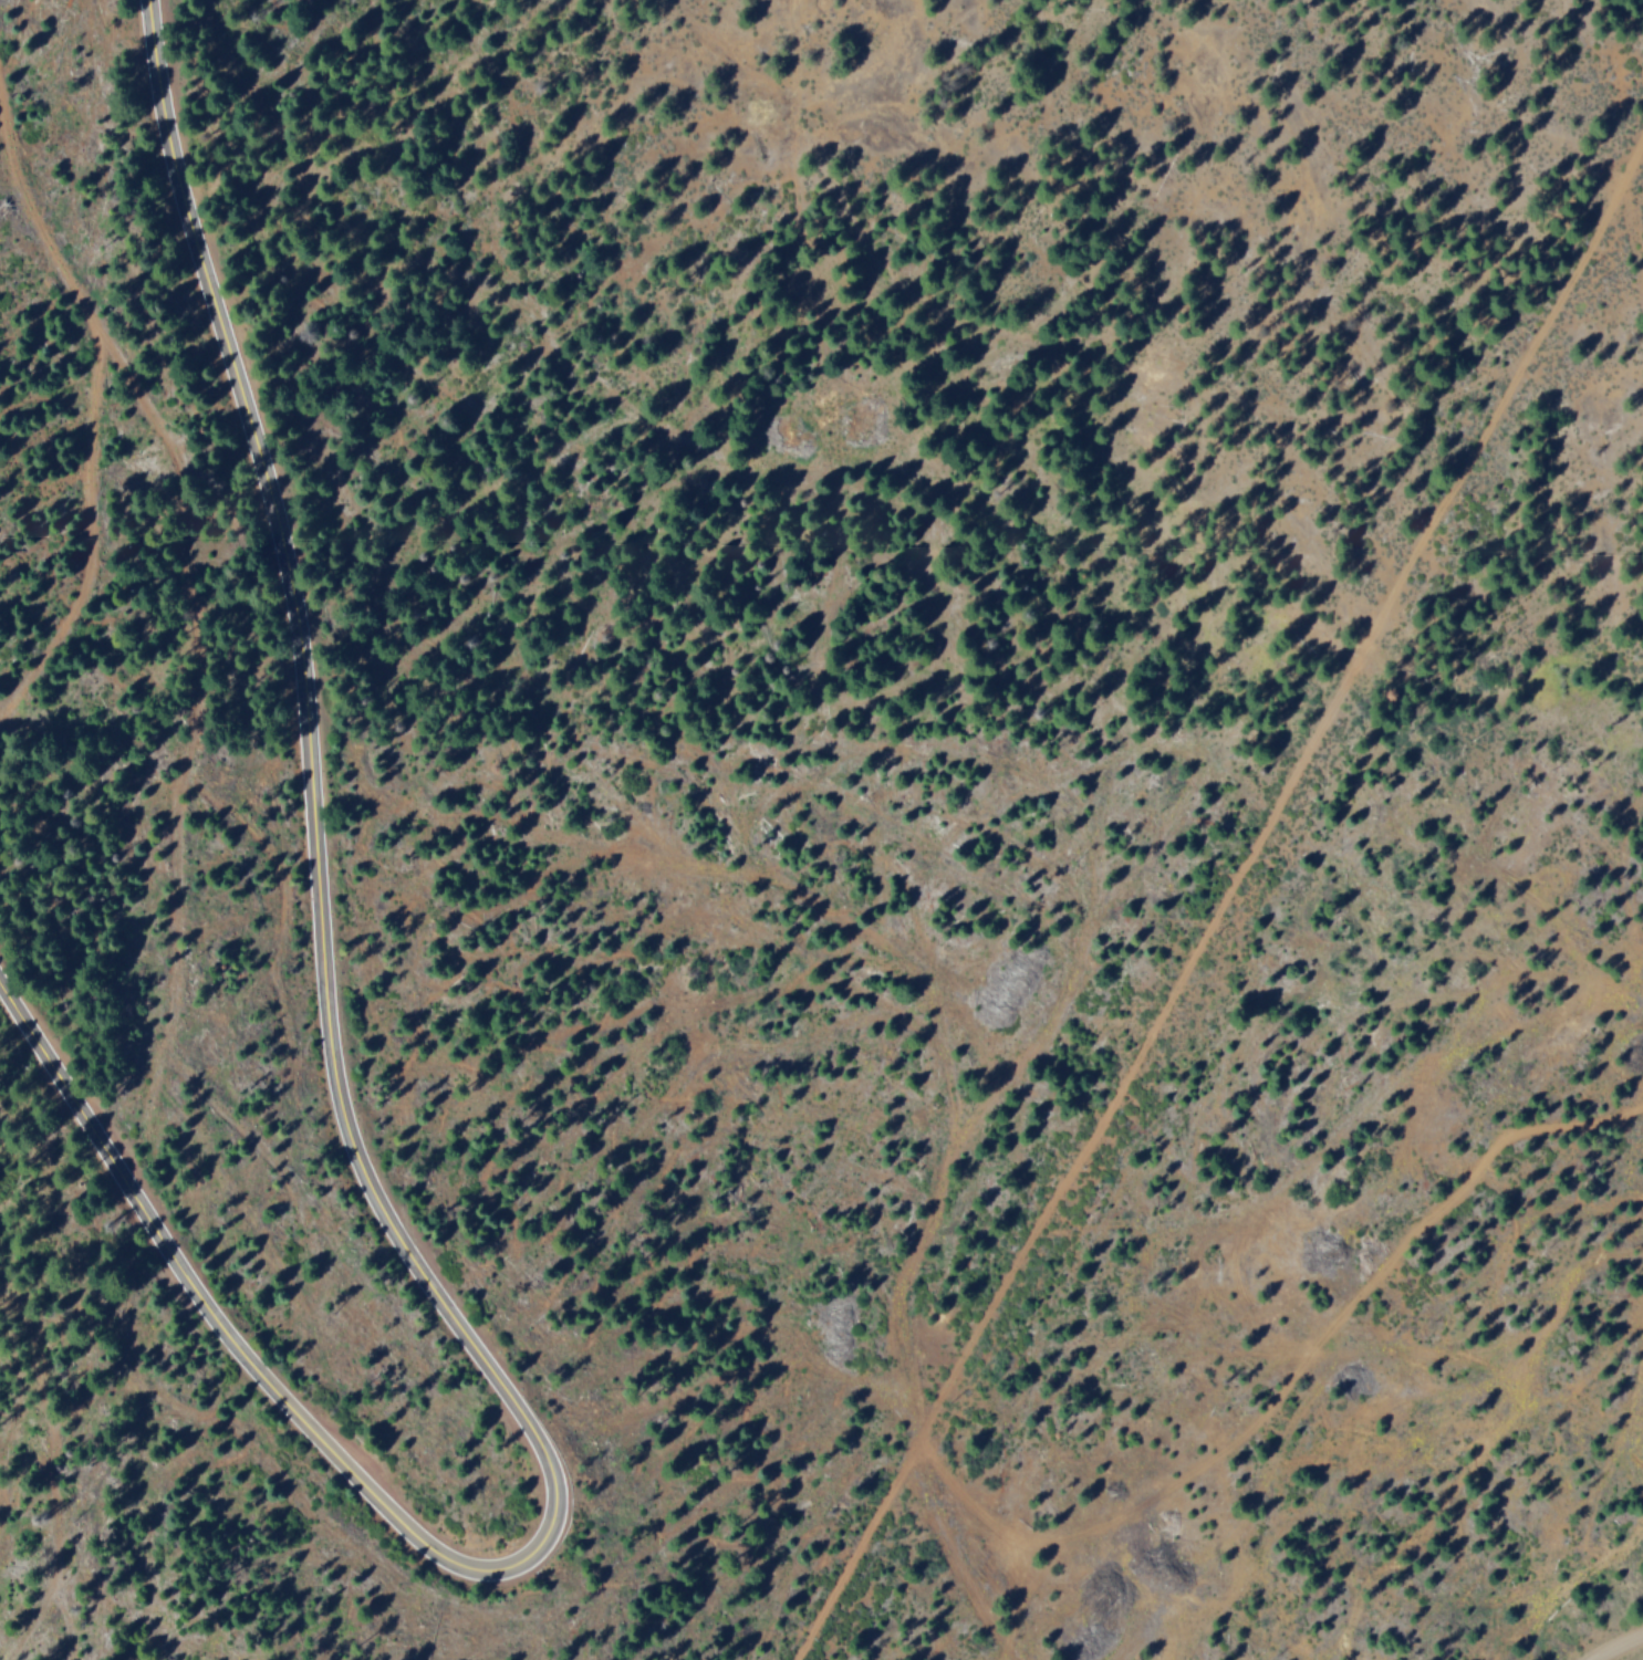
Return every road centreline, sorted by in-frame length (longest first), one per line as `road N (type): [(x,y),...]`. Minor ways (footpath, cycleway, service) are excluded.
road 1 (secondary): [(154,0),(175,143),(292,550),(335,1054),(362,1160),(427,1277),(552,1455),(560,1512),(548,1539),(524,1557),(469,1565),(412,1534),(250,1351),(0,979)]

